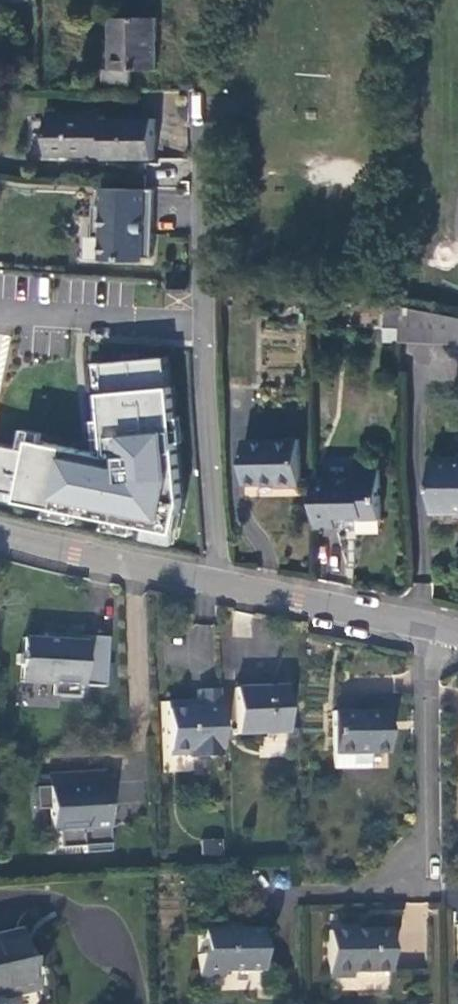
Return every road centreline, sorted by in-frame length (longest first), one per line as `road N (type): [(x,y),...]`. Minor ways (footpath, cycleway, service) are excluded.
road 1 (residential): [(220,587),(203,382),(212,147),(236,61)]
road 2 (residential): [(435,629),(422,876),(316,884)]
road 3 (residential): [(0,535),(220,587)]
road 4 (residential): [(220,587),(435,629)]

